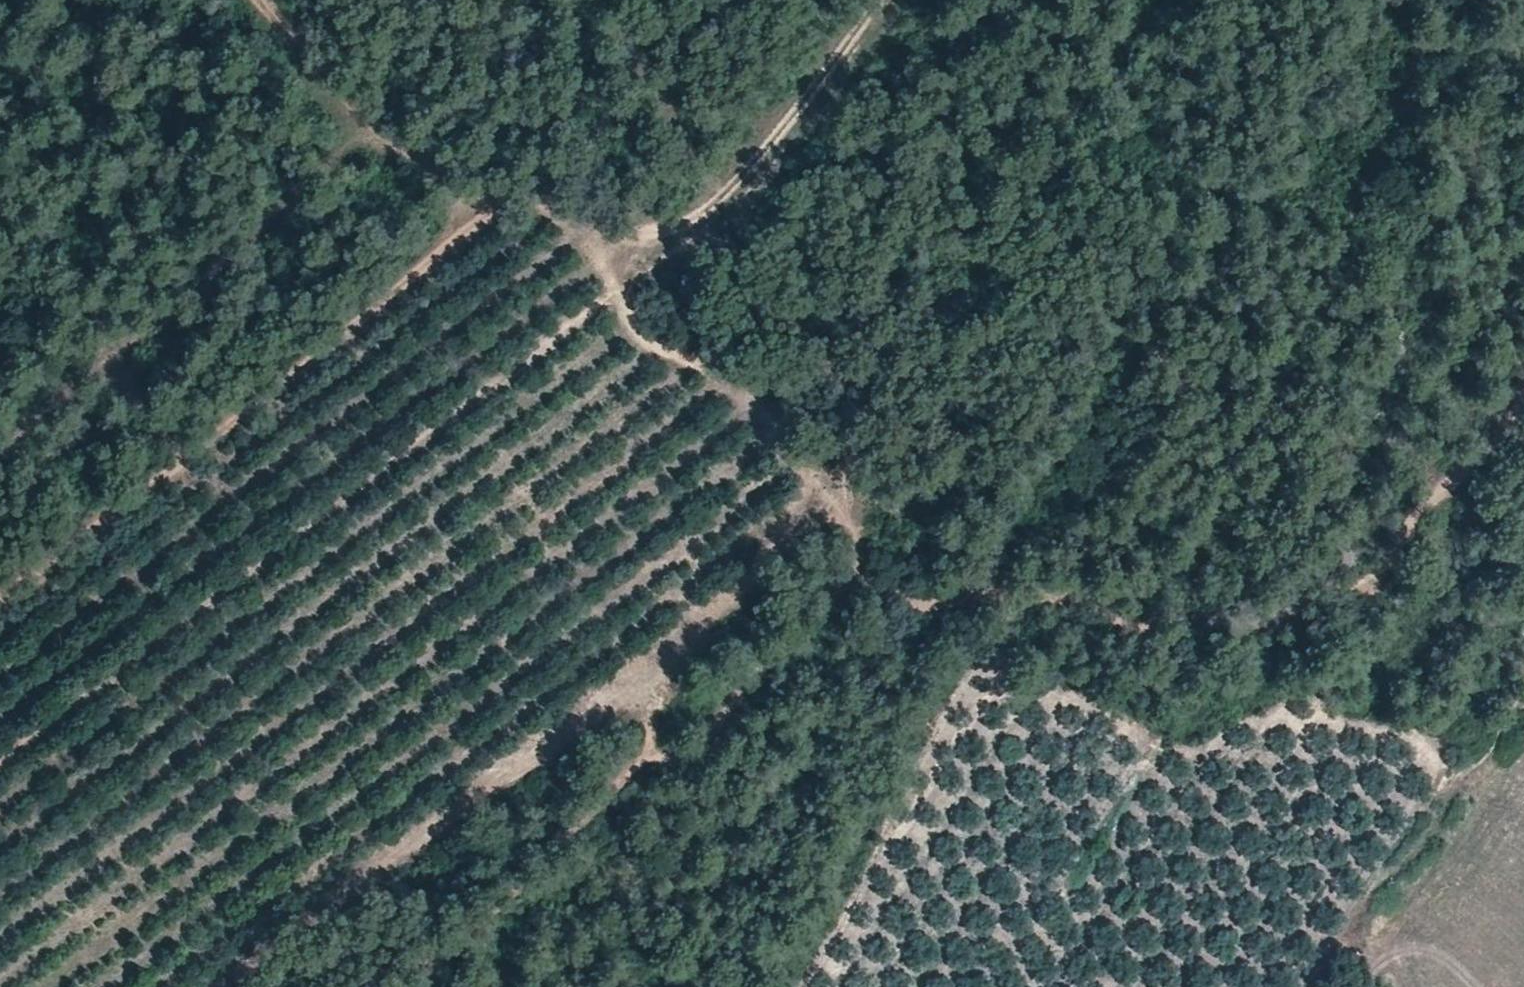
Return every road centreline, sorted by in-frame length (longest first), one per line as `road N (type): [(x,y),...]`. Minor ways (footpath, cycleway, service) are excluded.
road 1 (track): [(420,986),(680,777),(844,613),(1137,637),(1304,614),(1385,580),(1436,533),(1500,470),(1523,407)]
road 2 (track): [(1315,986),(1523,703)]

